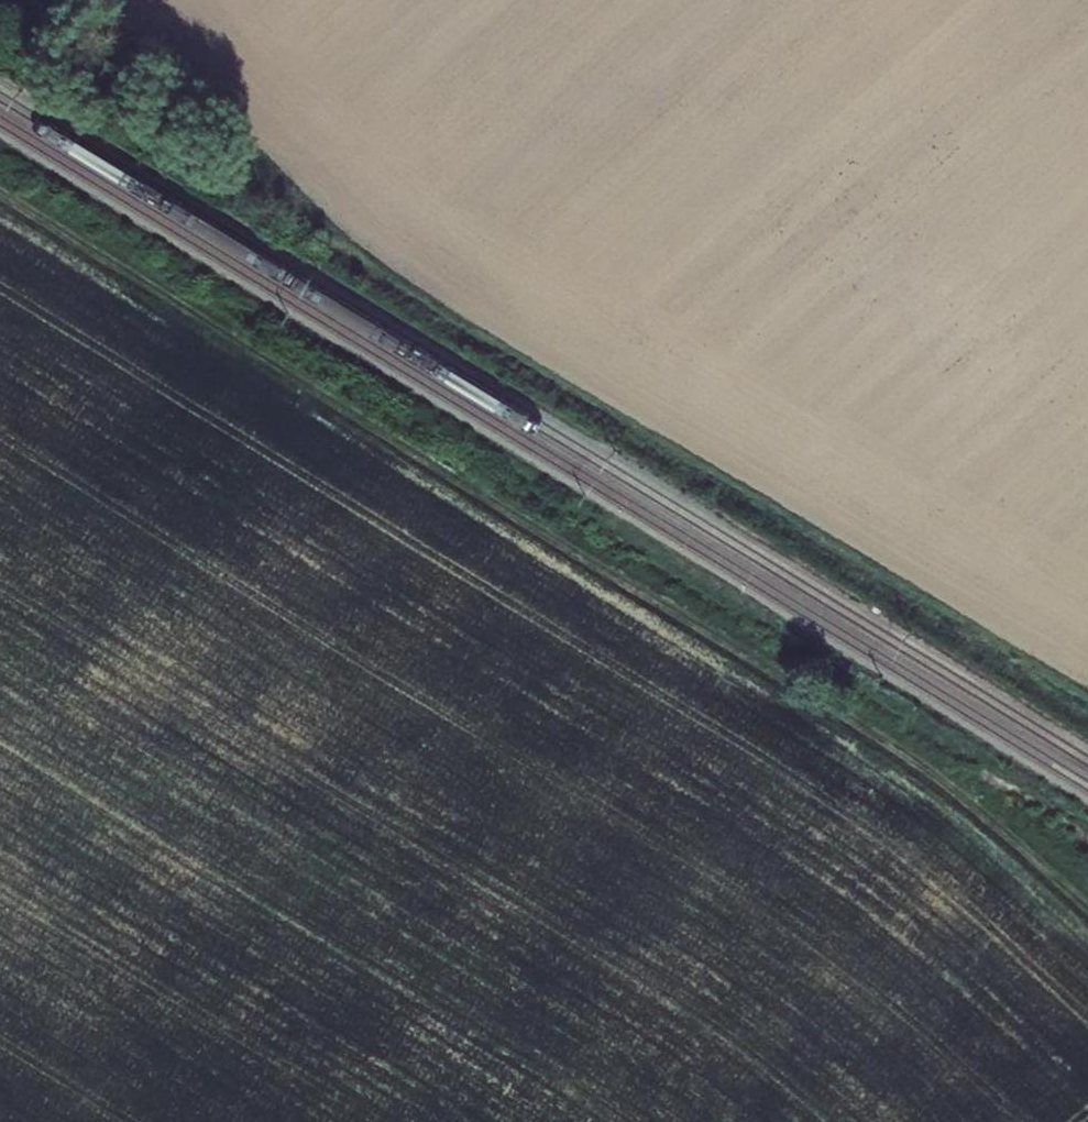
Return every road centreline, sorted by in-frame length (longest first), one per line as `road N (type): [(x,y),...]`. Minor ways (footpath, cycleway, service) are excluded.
road 1 (track): [(1087,911),(896,751),(0,199)]

